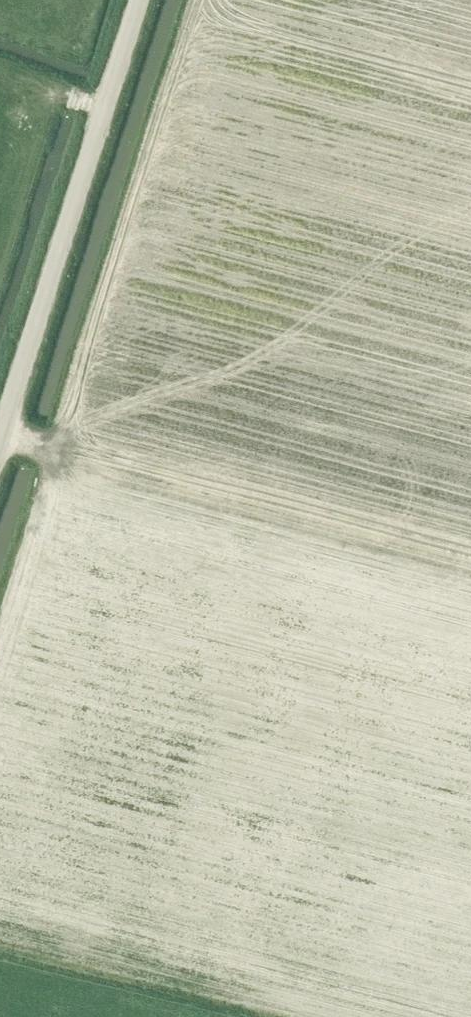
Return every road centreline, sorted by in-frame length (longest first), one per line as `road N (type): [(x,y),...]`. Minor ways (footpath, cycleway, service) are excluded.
road 1 (residential): [(455,575),(4,434)]
road 2 (unclassified): [(4,434),(50,261),(137,0)]
road 3 (residential): [(363,866),(455,575)]
road 4 (residential): [(363,866),(333,959),(470,1000)]

